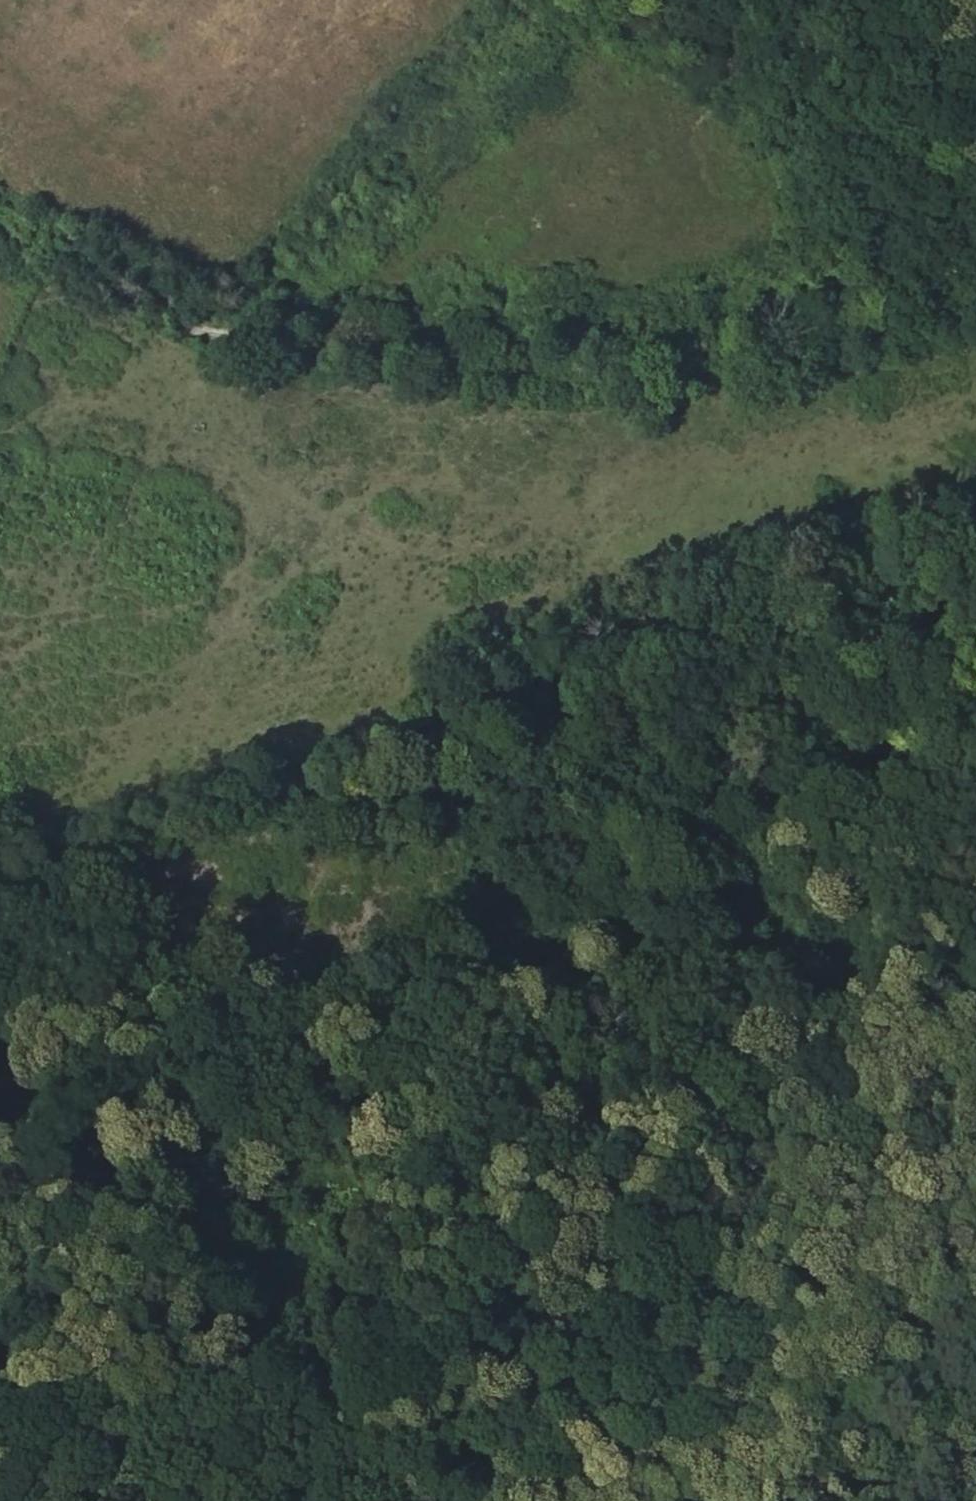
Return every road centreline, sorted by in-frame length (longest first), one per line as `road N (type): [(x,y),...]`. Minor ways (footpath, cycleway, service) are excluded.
road 1 (track): [(975,1371),(875,1344),(798,1500)]

